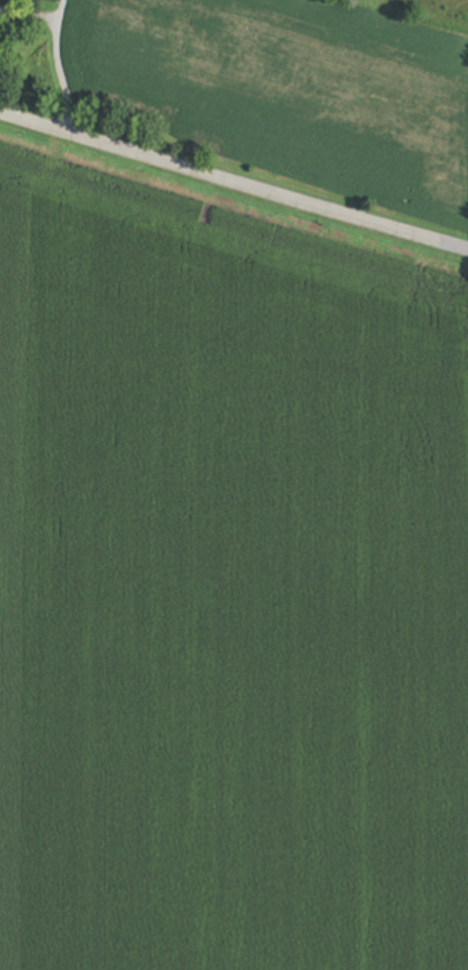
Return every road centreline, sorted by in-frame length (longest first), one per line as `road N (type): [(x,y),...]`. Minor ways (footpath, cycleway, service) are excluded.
road 1 (residential): [(467,245),(0,116)]

